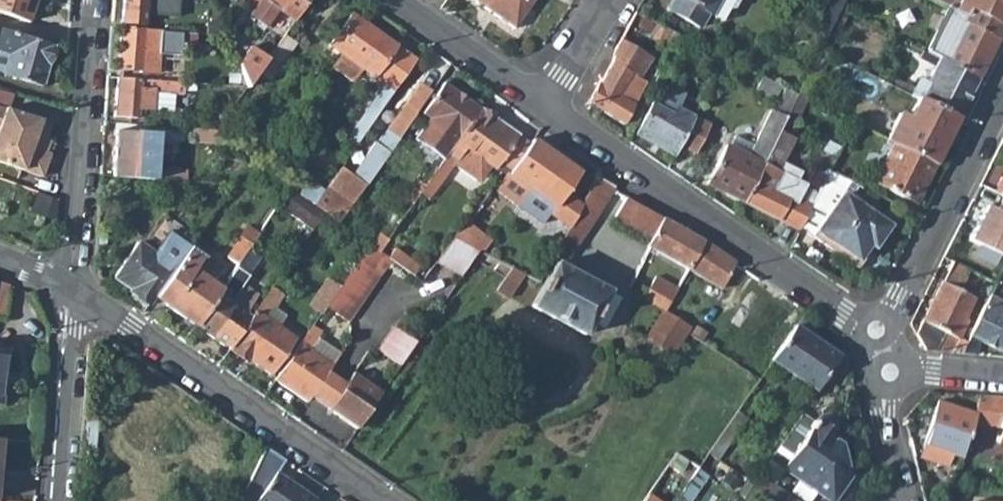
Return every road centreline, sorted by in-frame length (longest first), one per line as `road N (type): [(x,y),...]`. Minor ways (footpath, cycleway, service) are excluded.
road 1 (residential): [(542,107),(876,329)]
road 2 (residential): [(382,500),(77,295)]
road 3 (residential): [(96,0),(77,295)]
road 4 (residential): [(1002,91),(903,293),(876,329)]
road 5 (residential): [(60,500),(77,295)]
road 6 (residential): [(391,0),(542,107)]
road 7 (residential): [(891,372),(886,423),(906,500)]
road 8 (residential): [(542,107),(612,0)]

